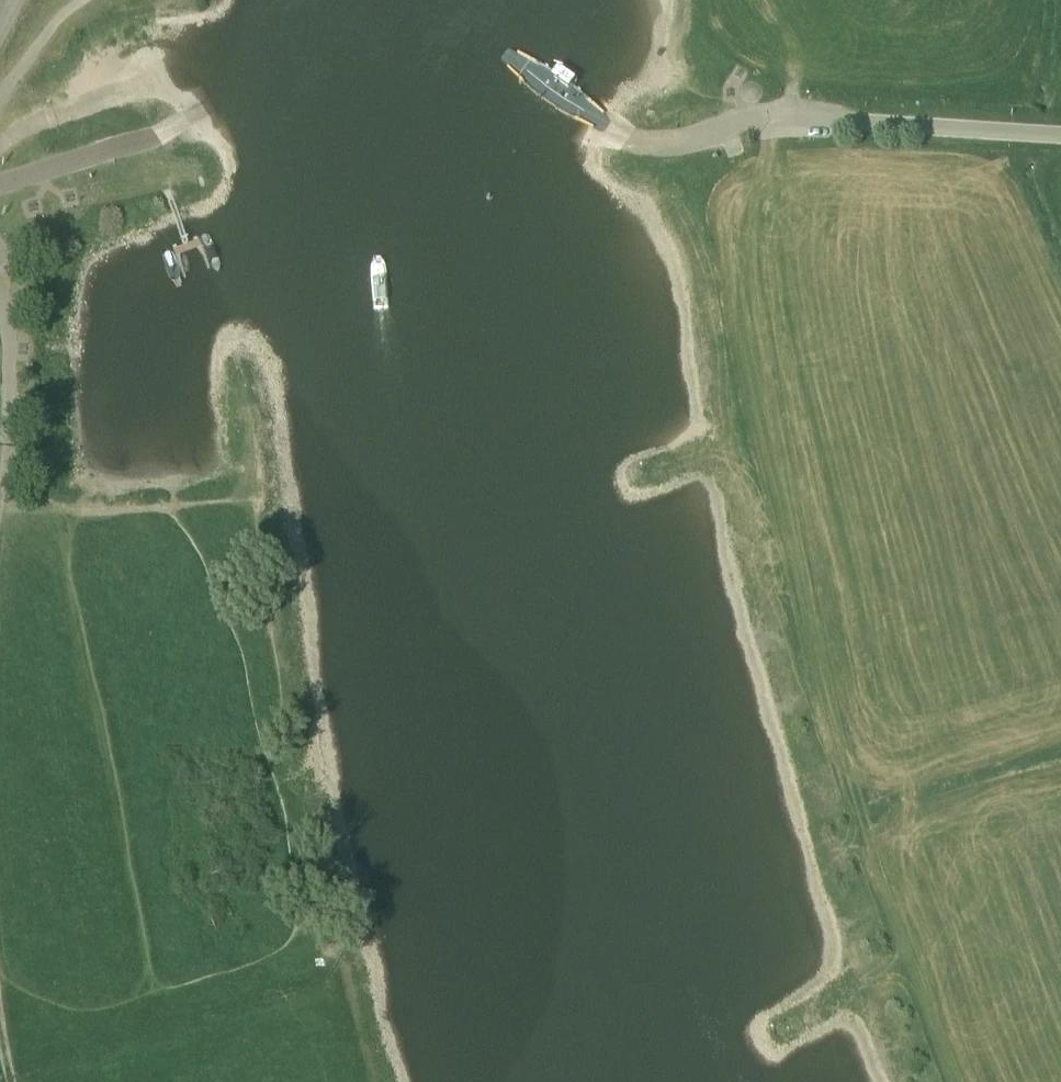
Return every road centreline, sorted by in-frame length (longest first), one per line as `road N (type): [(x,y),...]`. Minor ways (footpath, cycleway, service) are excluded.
road 1 (tertiary): [(592,125),(645,146),(678,146),(748,119),(1060,136)]
road 2 (tertiary): [(0,183),(178,124)]
road 3 (unclassified): [(0,302),(9,466)]

